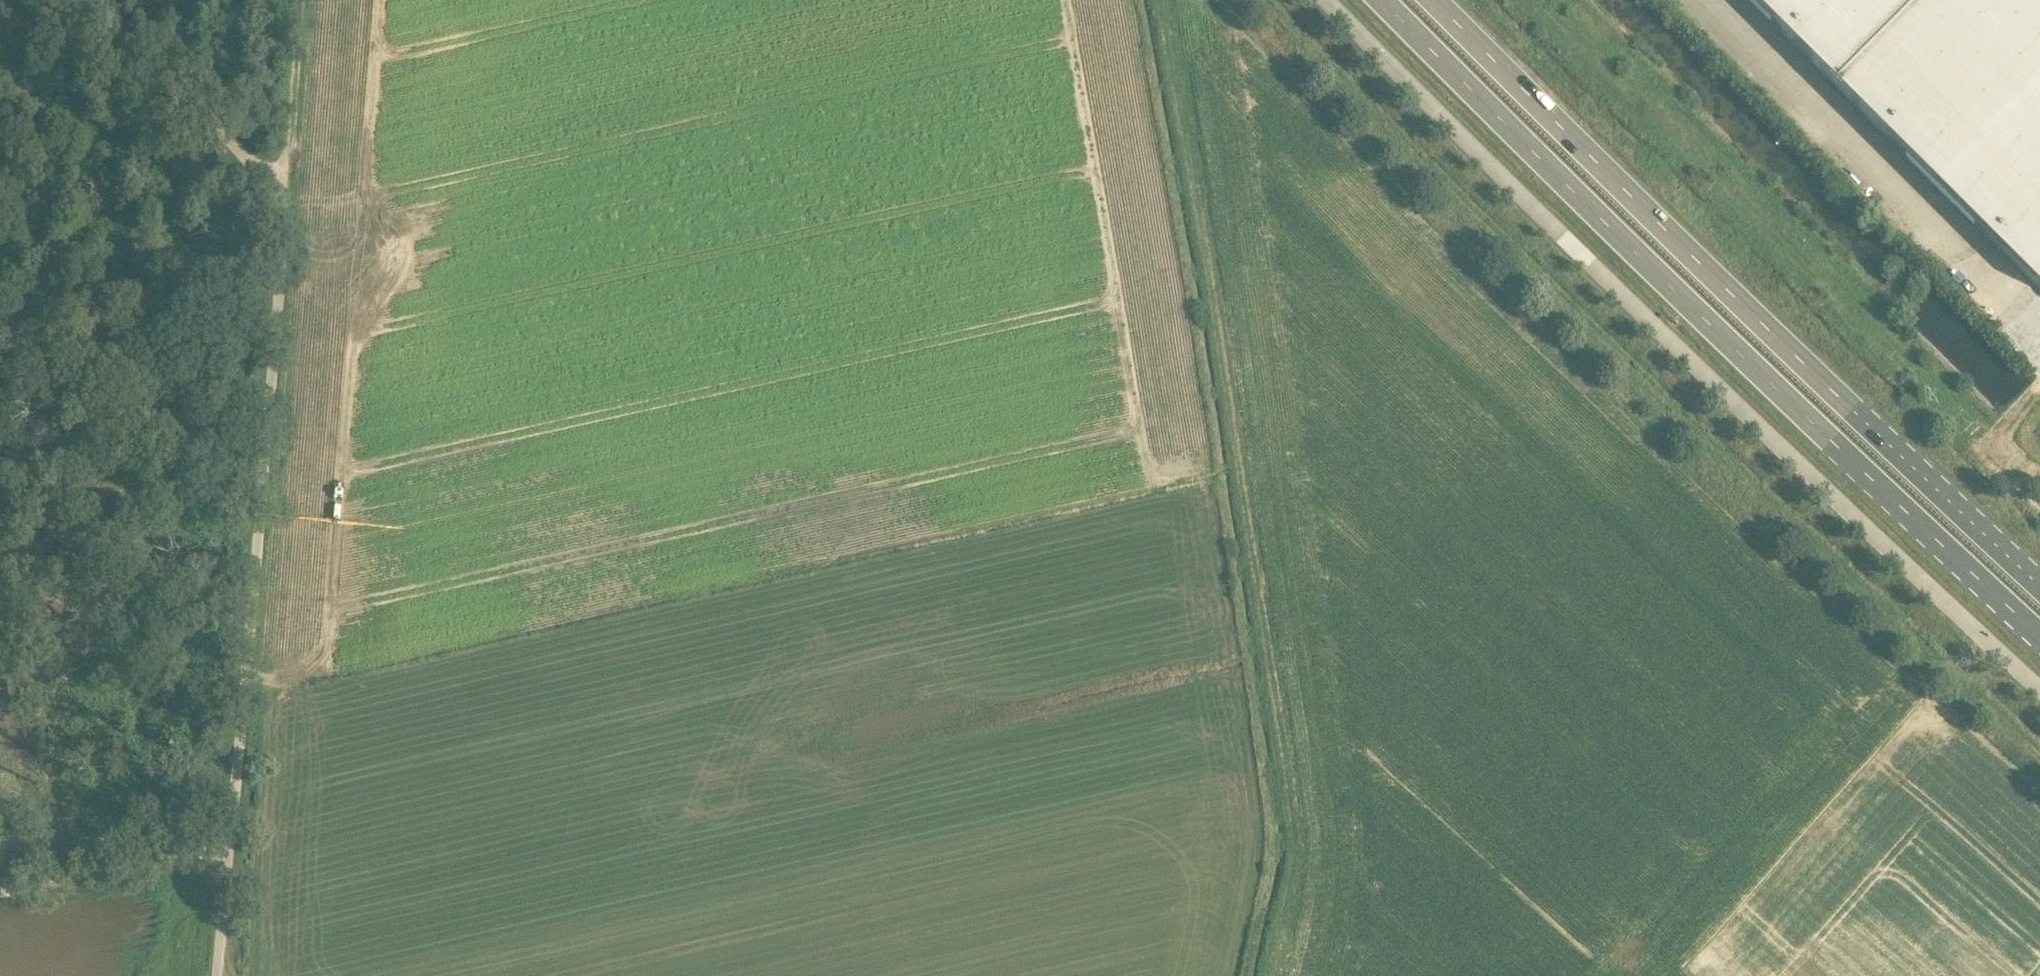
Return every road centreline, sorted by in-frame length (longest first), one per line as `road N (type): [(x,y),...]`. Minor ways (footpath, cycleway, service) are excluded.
road 1 (unclassified): [(2039,693),(1321,0)]
road 2 (primary): [(1384,0),(2039,641)]
road 3 (unclassified): [(229,849),(284,183),(250,164),(193,96),(142,0)]
road 4 (primary): [(2039,588),(1436,0)]
road 5 (unclassified): [(0,892),(229,849)]
road 6 (track): [(284,183),(299,0)]
road 7 (unclassified): [(217,975),(229,849)]

